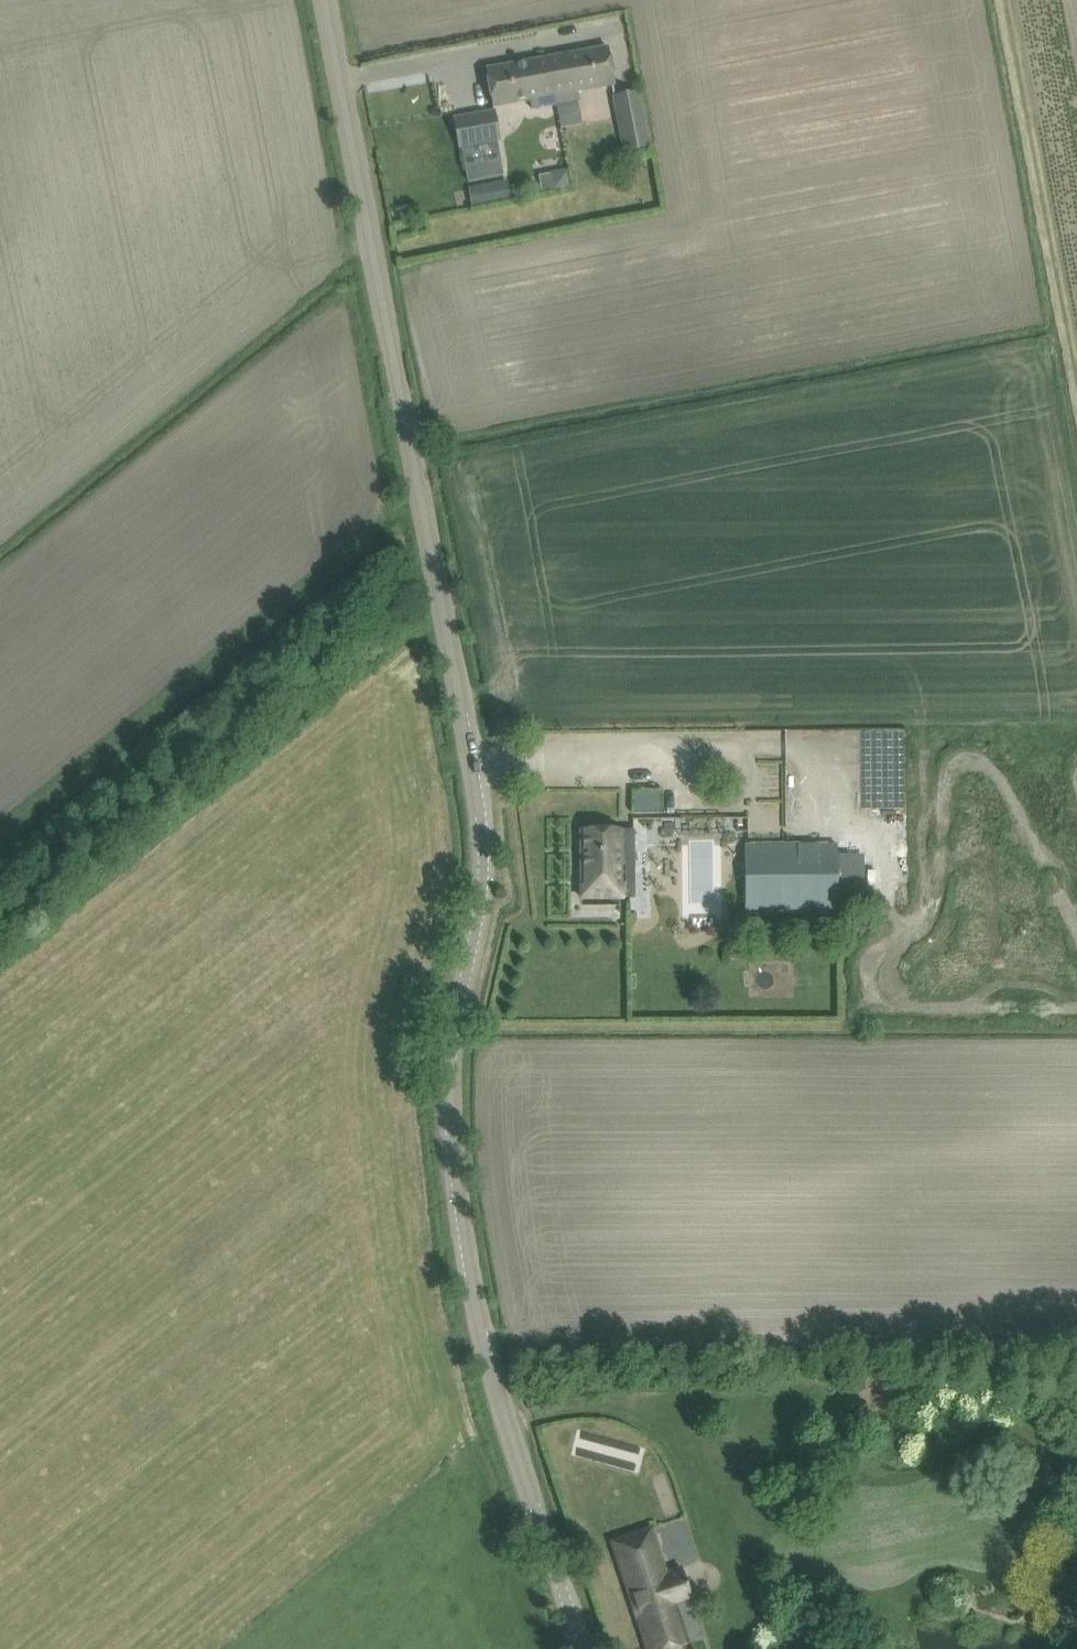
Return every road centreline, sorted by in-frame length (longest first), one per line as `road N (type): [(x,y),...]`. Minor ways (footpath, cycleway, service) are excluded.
road 1 (unclassified): [(577,1648),(437,1254),(424,1146),(430,1004),(463,857),(466,808),(323,0)]

